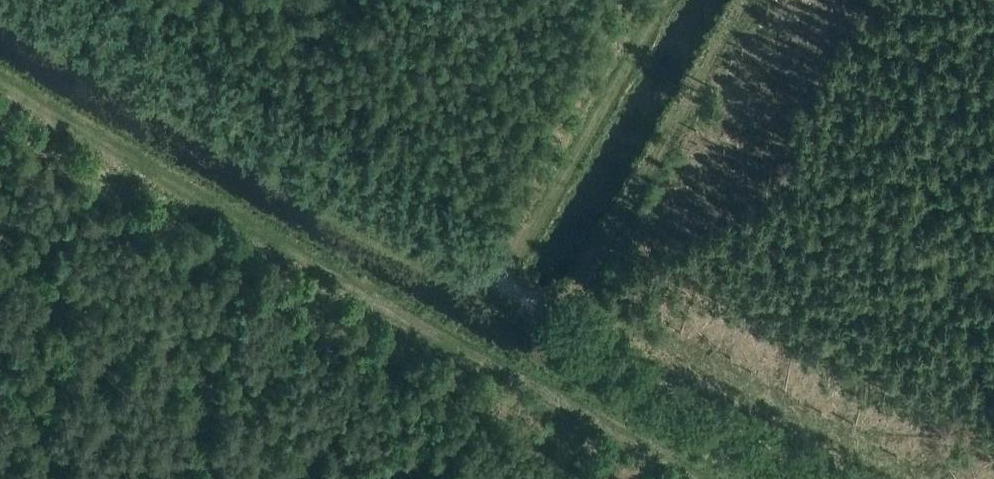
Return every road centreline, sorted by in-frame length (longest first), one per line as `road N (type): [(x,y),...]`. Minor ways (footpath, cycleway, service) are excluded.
road 1 (track): [(0,79),(694,478)]
road 2 (track): [(504,287),(6,0)]
road 3 (track): [(825,478),(504,287)]
road 4 (track): [(504,287),(668,0)]

